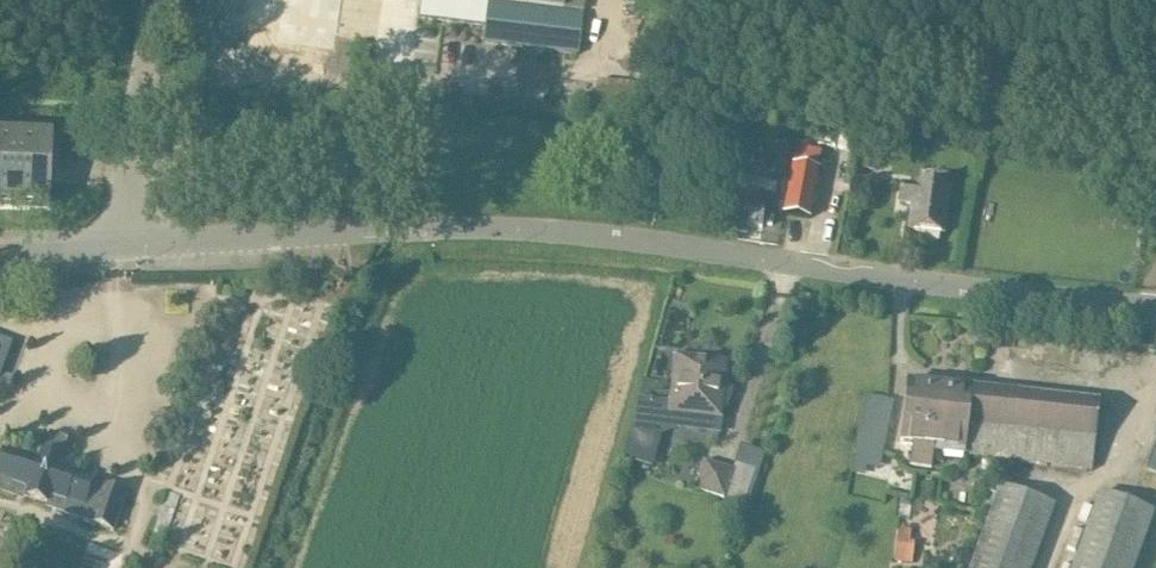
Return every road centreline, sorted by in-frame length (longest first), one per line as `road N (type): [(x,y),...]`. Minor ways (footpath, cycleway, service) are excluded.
road 1 (unclassified): [(123,245),(385,229),(580,233),(967,290),(1155,309)]
road 2 (unclassified): [(123,245),(147,0)]
road 3 (unclassified): [(0,241),(123,245)]

